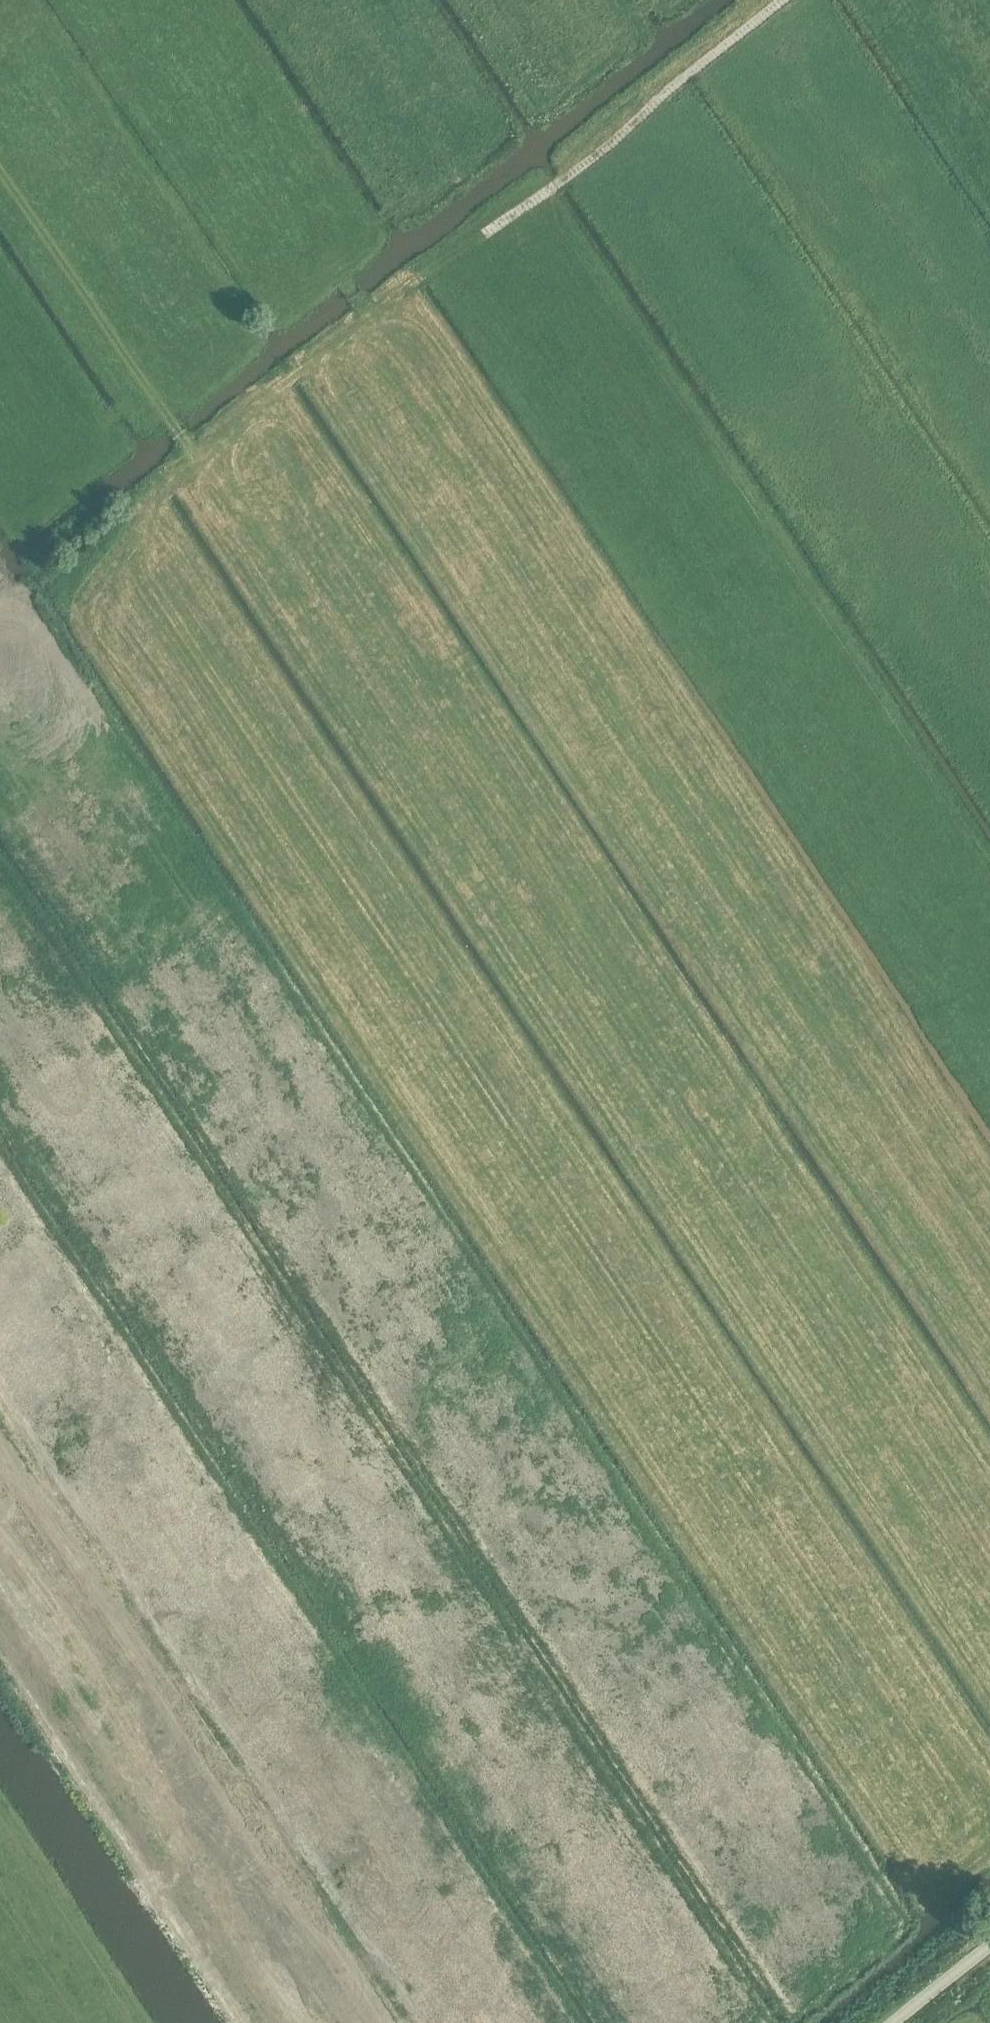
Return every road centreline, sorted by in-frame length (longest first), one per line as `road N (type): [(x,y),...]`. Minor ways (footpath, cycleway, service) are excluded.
road 1 (unclassified): [(894,2022),(989,1946)]

